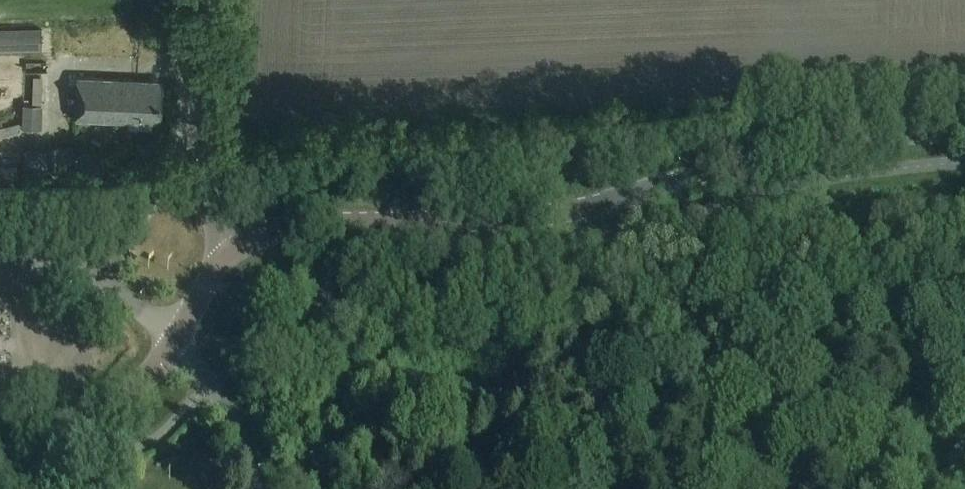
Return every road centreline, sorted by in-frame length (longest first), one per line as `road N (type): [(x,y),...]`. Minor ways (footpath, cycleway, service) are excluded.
road 1 (tertiary): [(231,247),(298,225),(543,216),(809,148),(964,131)]
road 2 (track): [(328,296),(964,269)]
road 3 (tertiary): [(231,247),(202,184),(208,0)]
road 4 (tertiary): [(0,456),(123,397),(175,340)]
road 5 (unclassified): [(254,488),(229,415),(175,340)]

